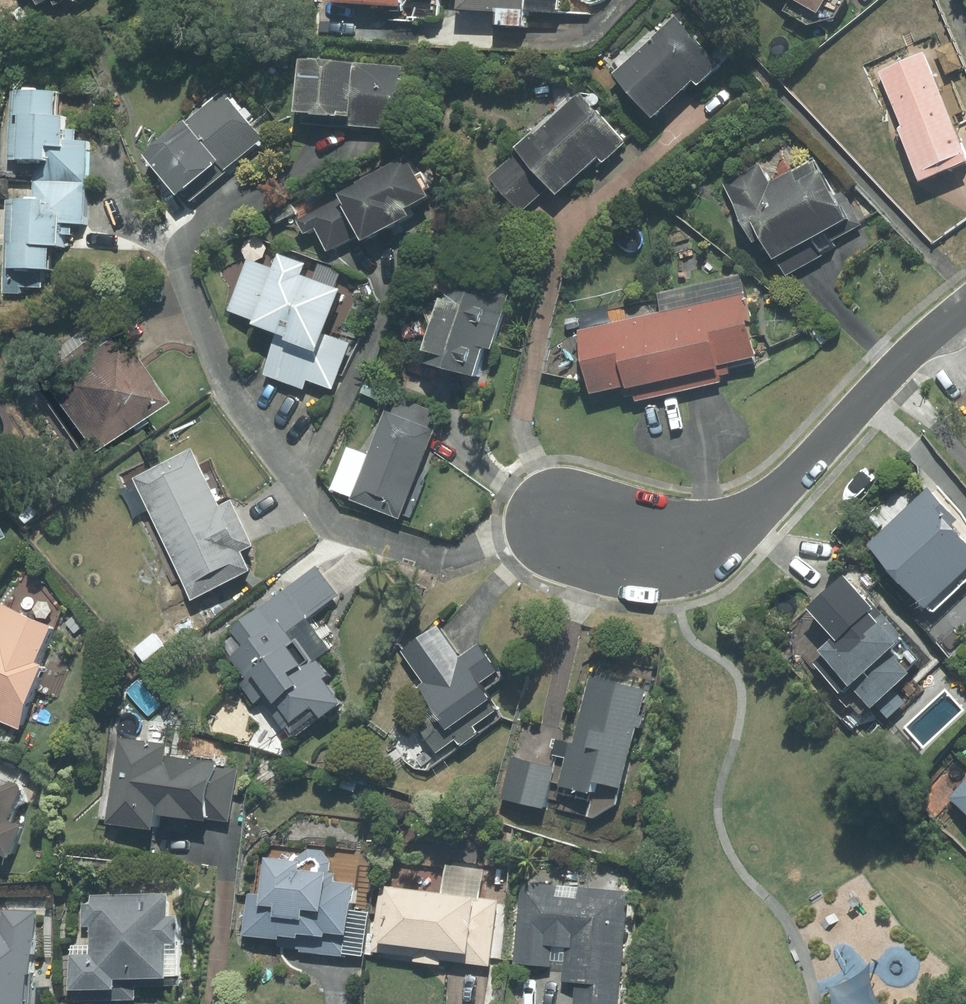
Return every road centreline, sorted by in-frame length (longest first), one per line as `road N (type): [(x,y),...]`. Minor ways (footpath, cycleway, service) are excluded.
road 1 (residential): [(591,533),(679,546),(737,528),(965,303)]

